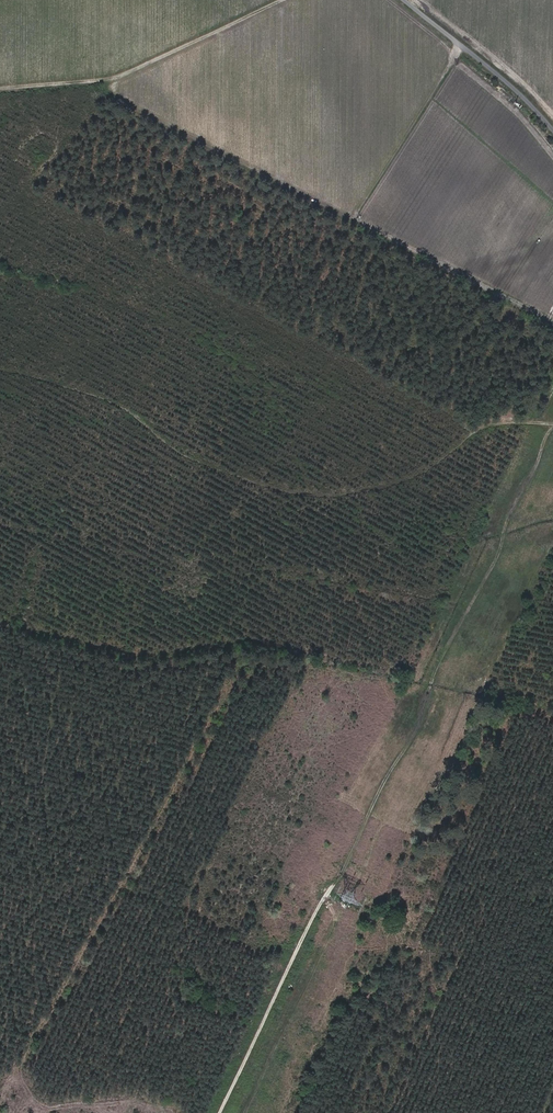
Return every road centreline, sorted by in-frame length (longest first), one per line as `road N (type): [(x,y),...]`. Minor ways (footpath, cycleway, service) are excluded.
road 1 (track): [(219,1112),(391,768),(418,731),(436,658),(503,544),(506,520),(552,431)]
road 2 (unclassified): [(405,0),(552,127)]

